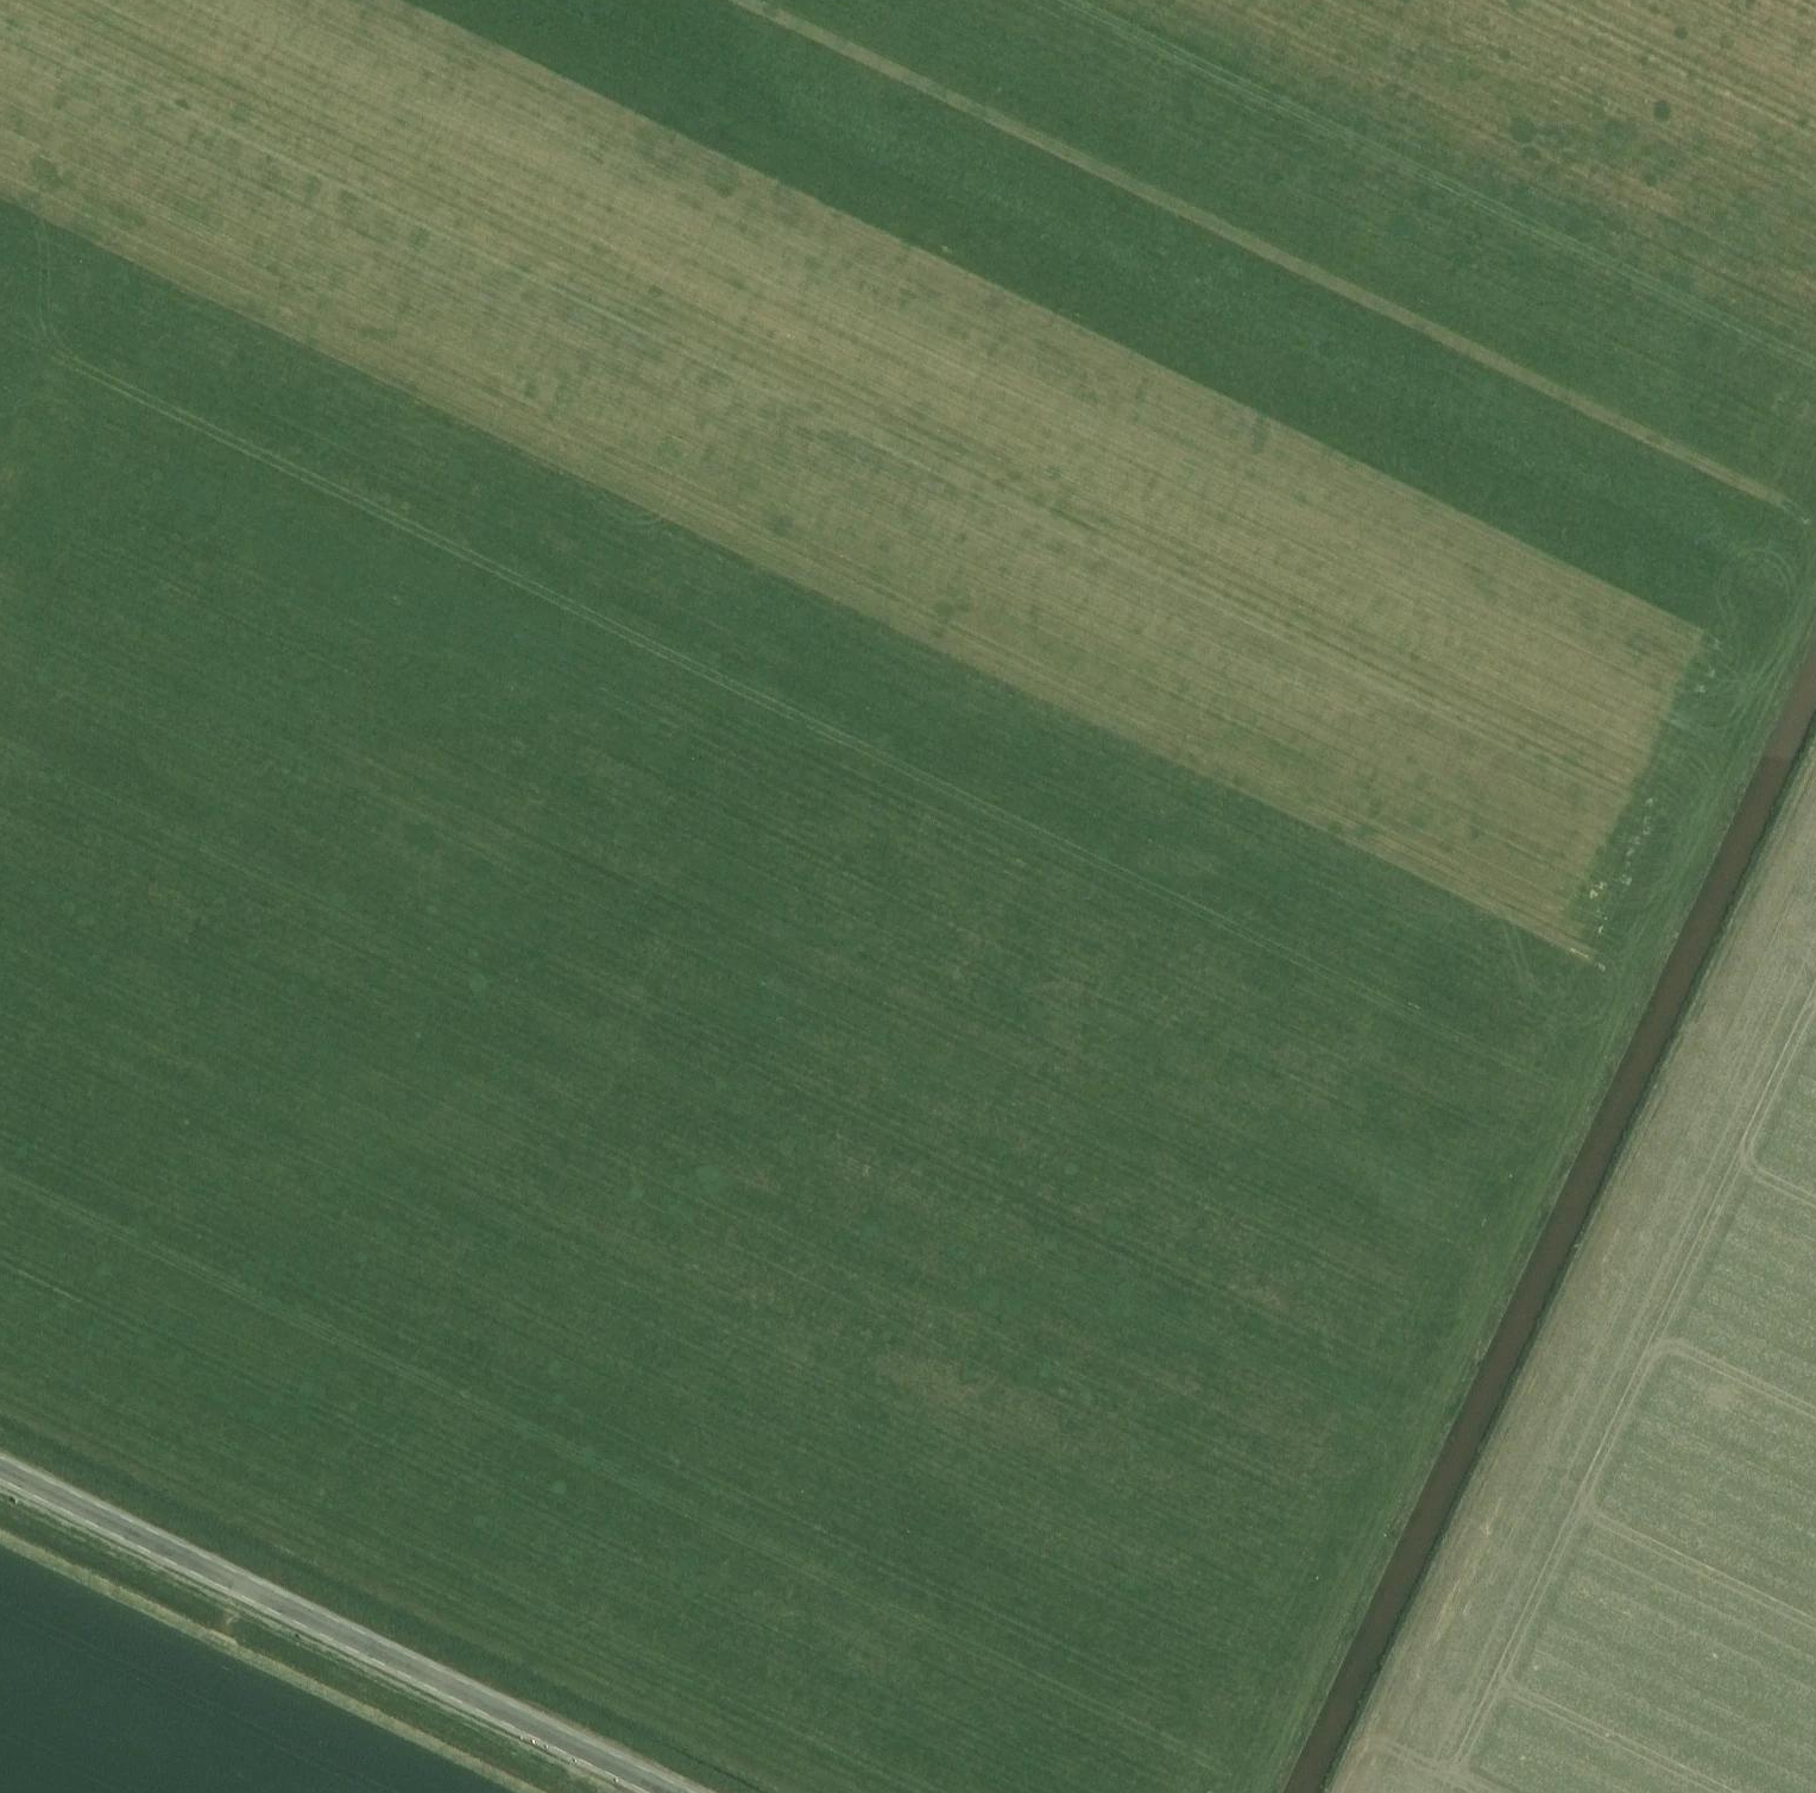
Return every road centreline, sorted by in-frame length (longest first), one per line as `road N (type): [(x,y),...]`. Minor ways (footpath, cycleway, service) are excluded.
road 1 (tertiary): [(670,1792),(0,1469)]

